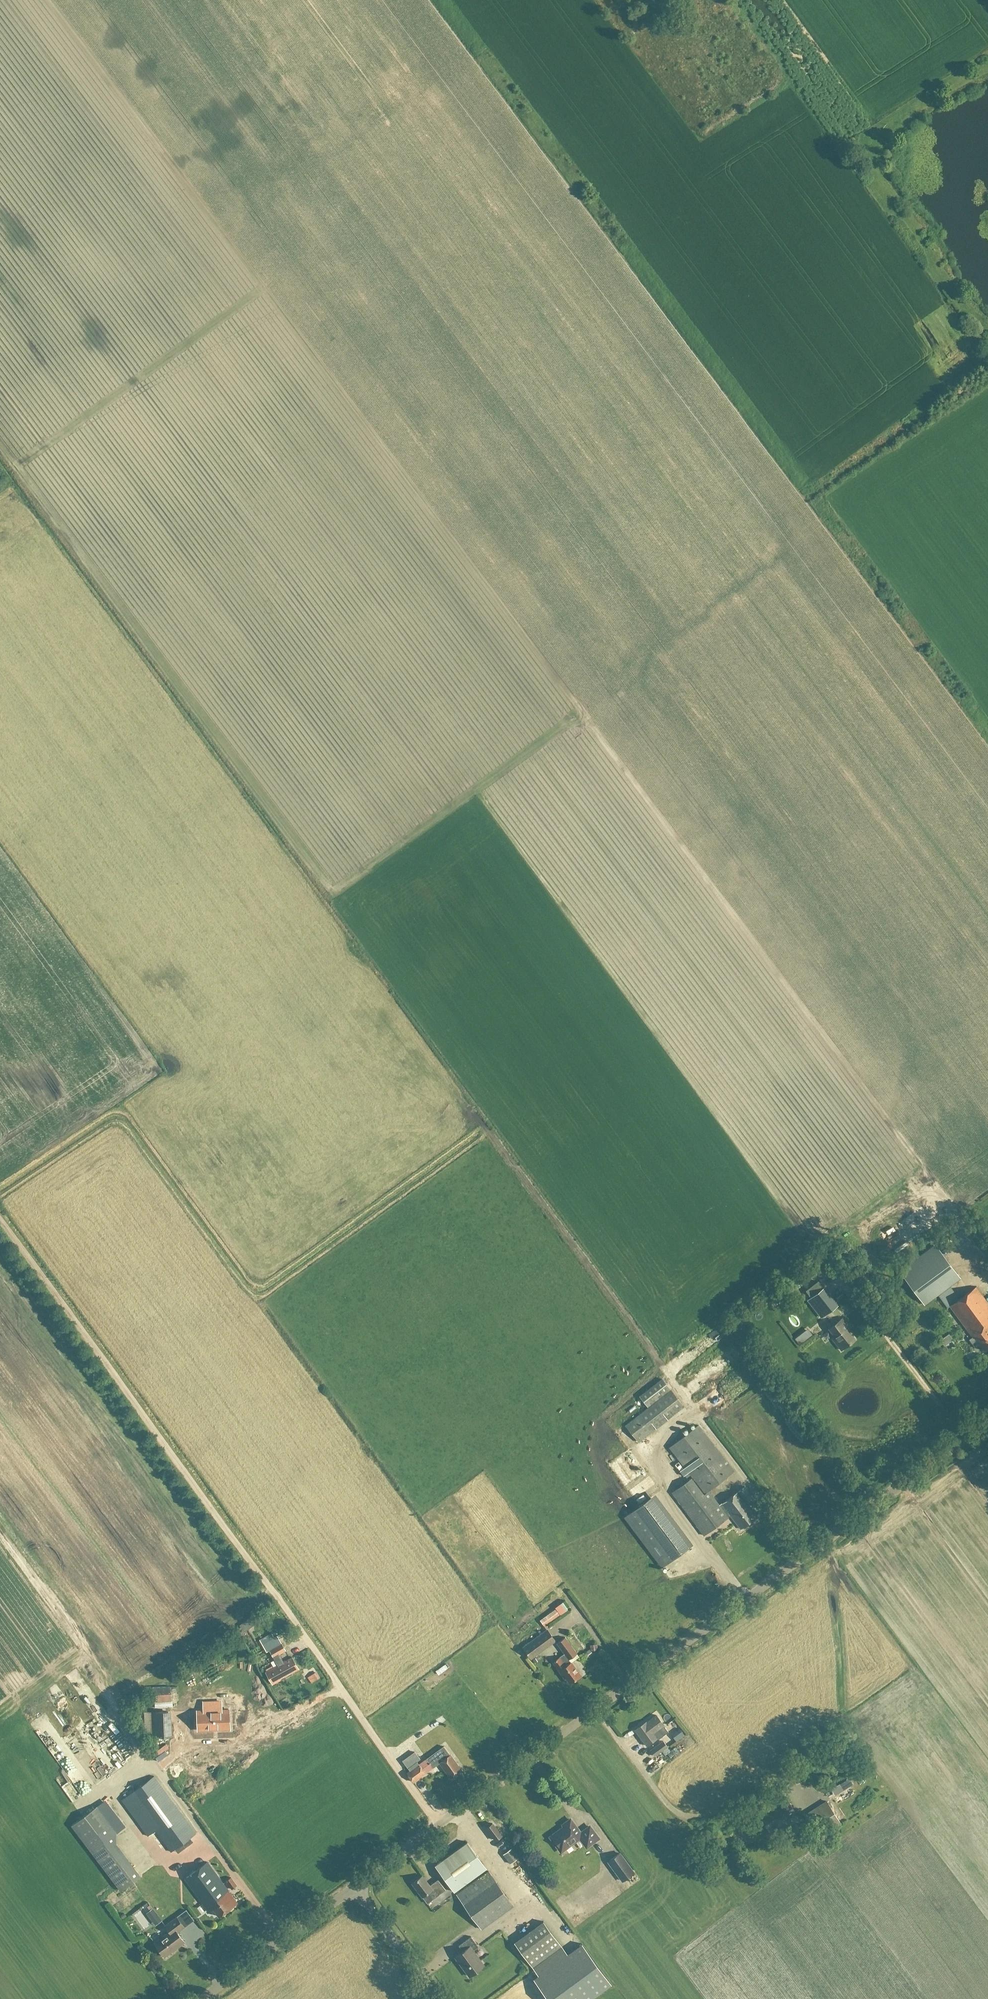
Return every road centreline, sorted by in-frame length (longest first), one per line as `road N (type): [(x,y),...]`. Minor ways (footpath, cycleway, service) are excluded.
road 1 (tertiary): [(355,1887),(987,1423)]
road 2 (track): [(438,1824),(0,1223)]
road 3 (tertiary): [(202,1998),(355,1887)]
road 4 (unclassified): [(438,1998),(355,1887)]

